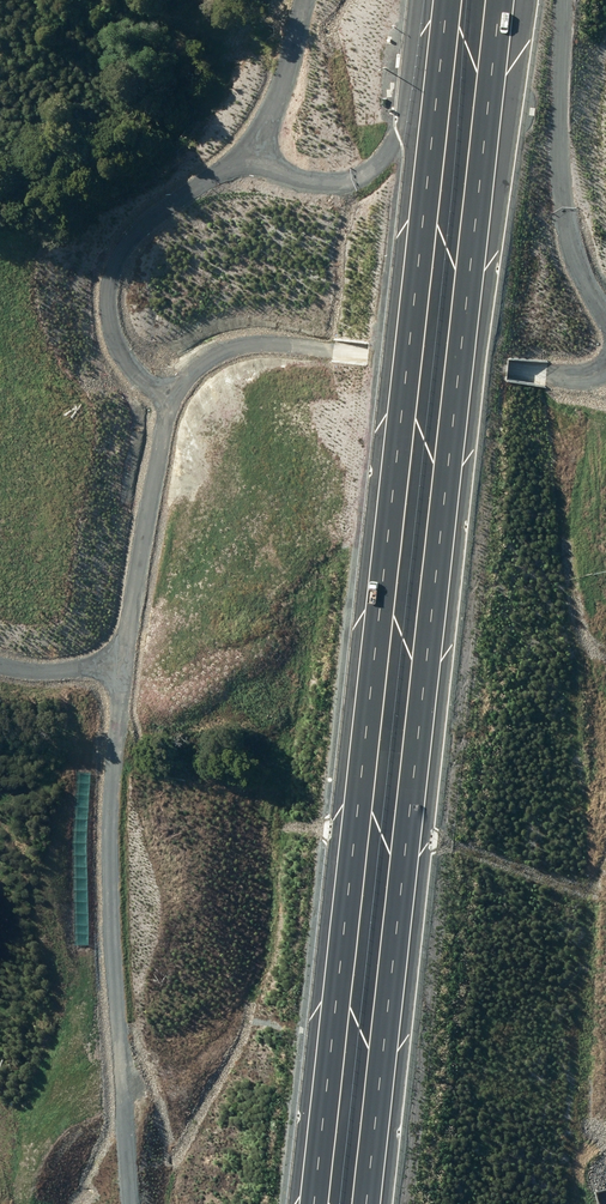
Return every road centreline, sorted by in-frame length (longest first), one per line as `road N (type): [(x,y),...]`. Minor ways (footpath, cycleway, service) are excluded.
road 1 (motorway): [(501,0),(458,461),(370,1203)]
road 2 (motorway): [(320,1203),(447,0)]
road 3 (track): [(367,356),(267,348),(234,355),(167,404),(123,670),(111,845),(129,1203)]
road 4 (track): [(308,0),(264,138),(238,168),(140,240),(109,280),(99,314),(104,355),(123,380),(167,404)]
road 5 (track): [(594,373),(593,584),(605,601)]
road 6 (track): [(367,356),(509,373)]
road 7 (track): [(123,670),(0,667)]

